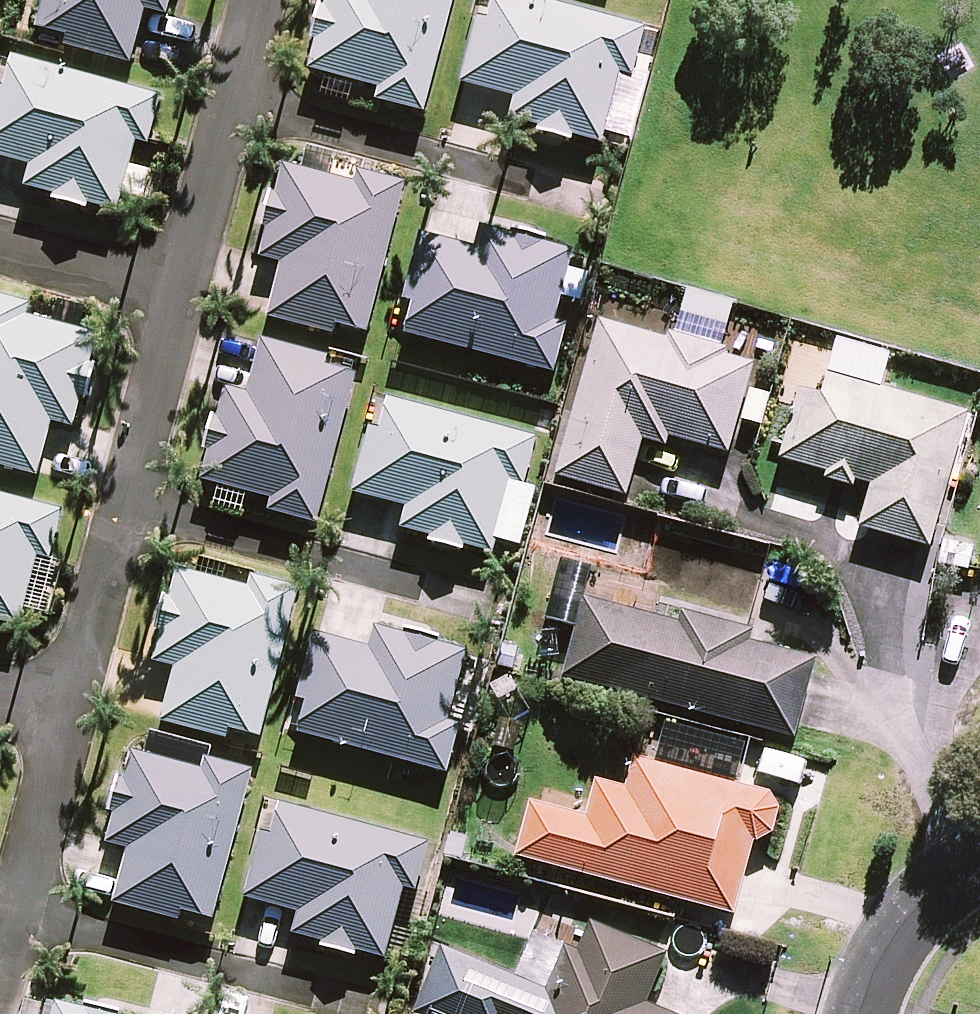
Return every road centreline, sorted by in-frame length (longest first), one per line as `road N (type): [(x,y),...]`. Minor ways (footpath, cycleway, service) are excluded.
road 1 (residential): [(76,712),(182,298)]
road 2 (residential): [(182,298),(262,0)]
road 3 (residential): [(1,994),(76,712)]
road 4 (residential): [(0,249),(182,298)]
road 5 (residential): [(868,1013),(920,918),(979,871)]

